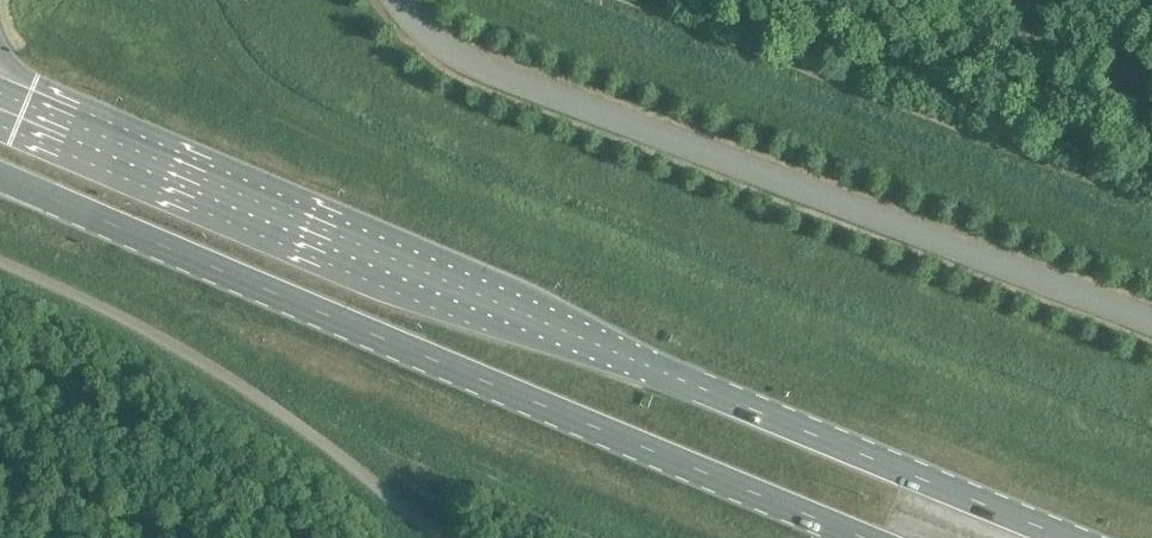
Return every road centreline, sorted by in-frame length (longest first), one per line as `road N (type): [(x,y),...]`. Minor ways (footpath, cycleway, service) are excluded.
road 1 (trunk): [(1094,537),(44,114)]
road 2 (trunk): [(0,174),(890,537)]
road 3 (unclassified): [(1151,325),(482,71),(425,31),(401,0)]

